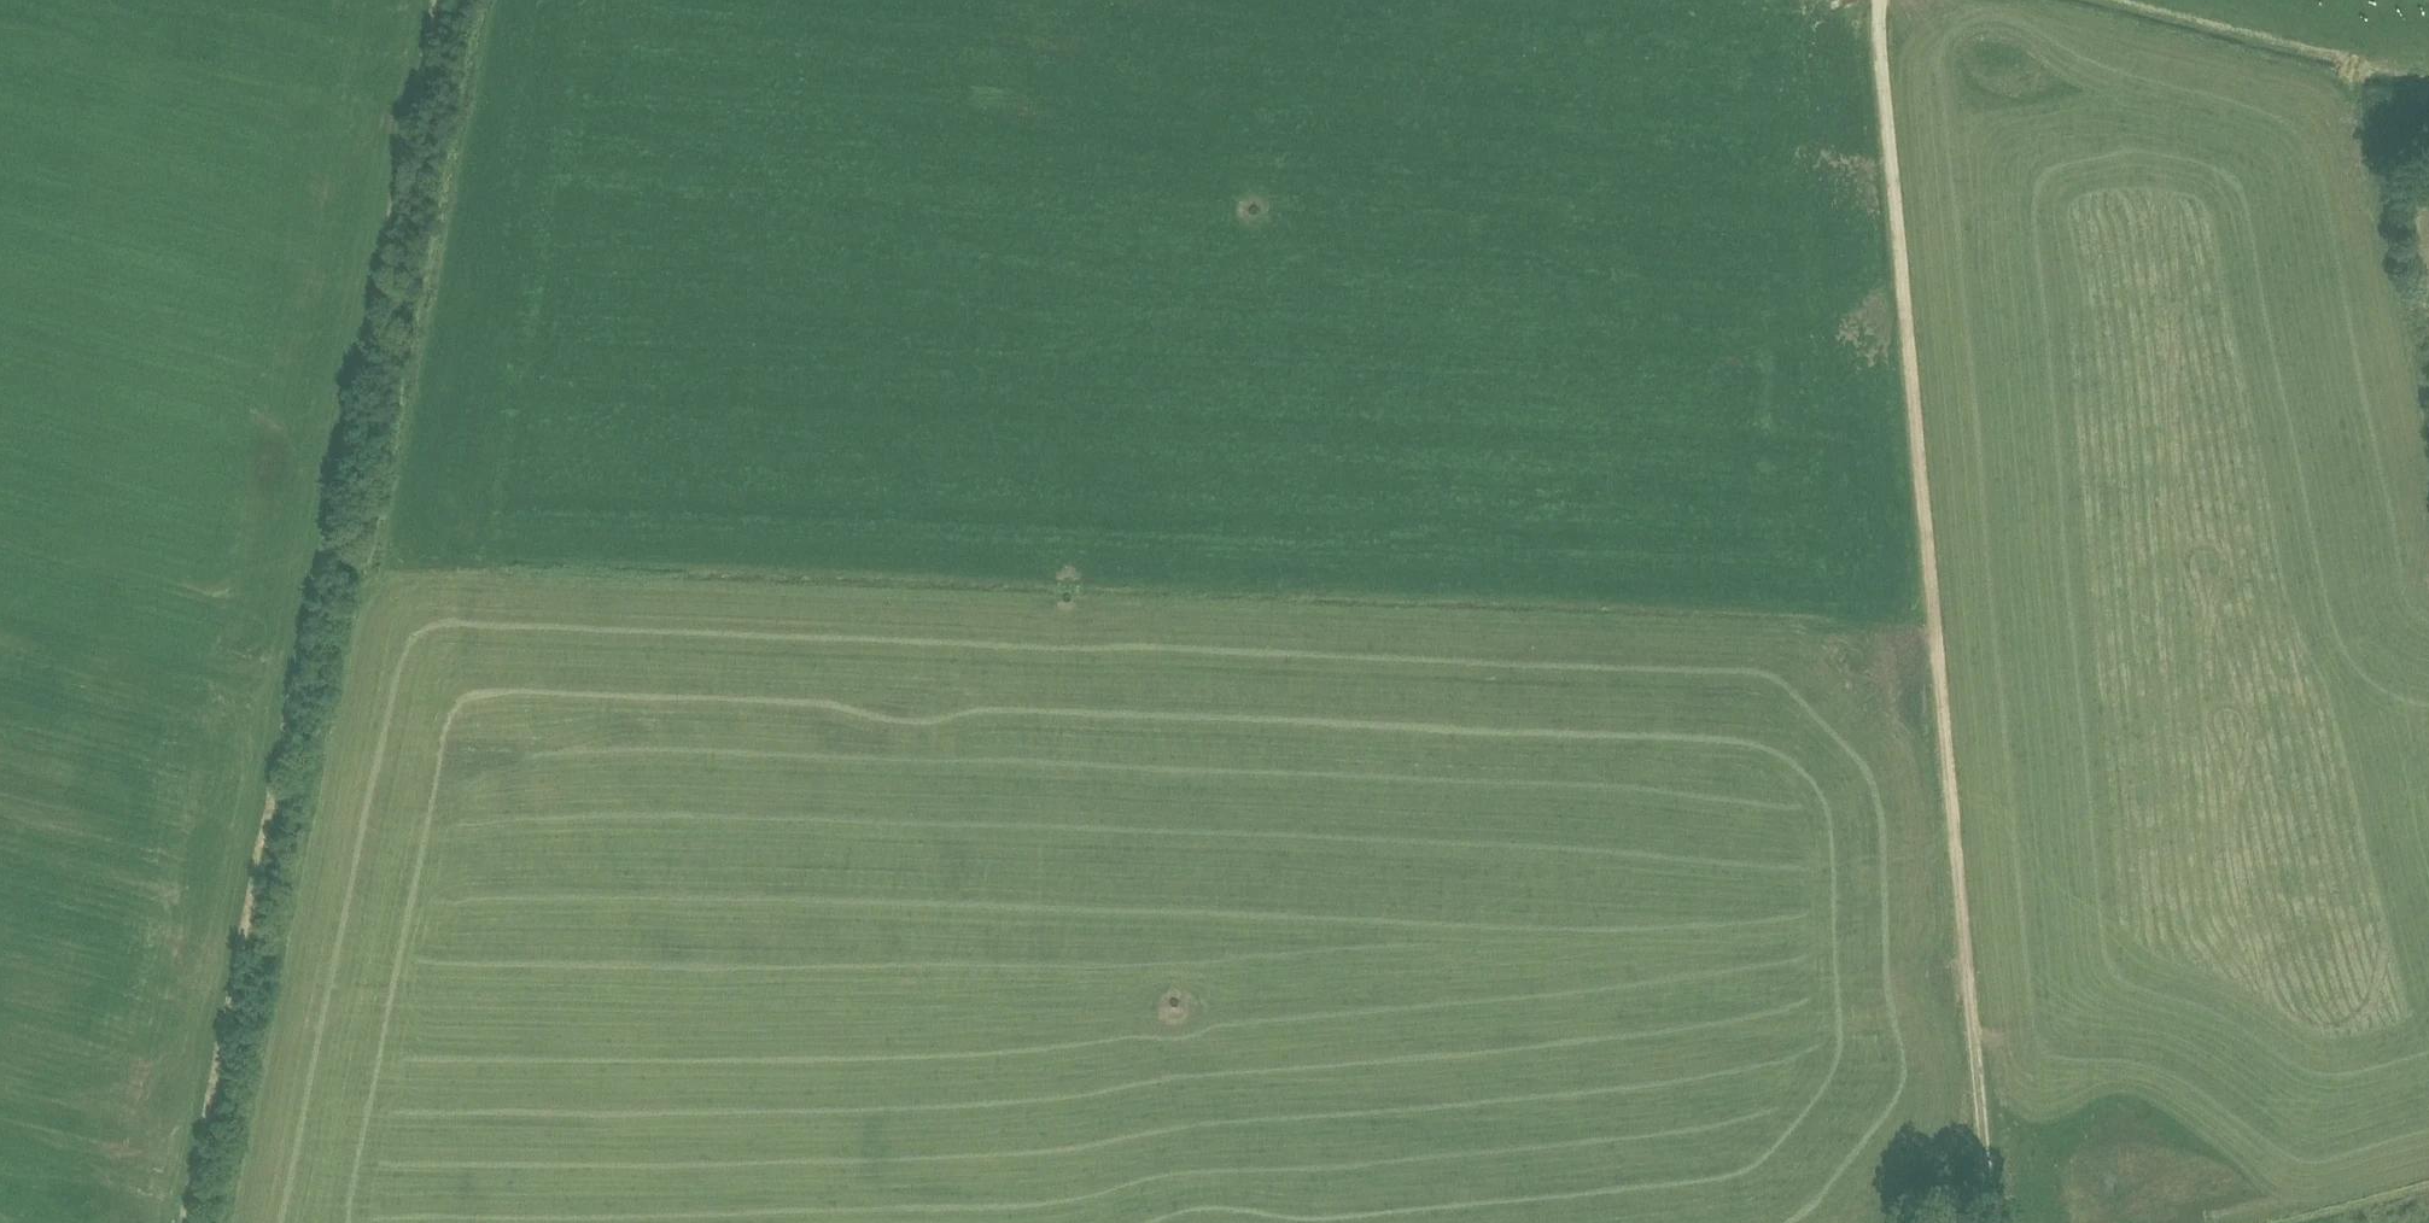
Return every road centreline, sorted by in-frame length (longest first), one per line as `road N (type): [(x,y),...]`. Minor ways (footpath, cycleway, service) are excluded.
road 1 (track): [(1990,1222),(1883,0)]

